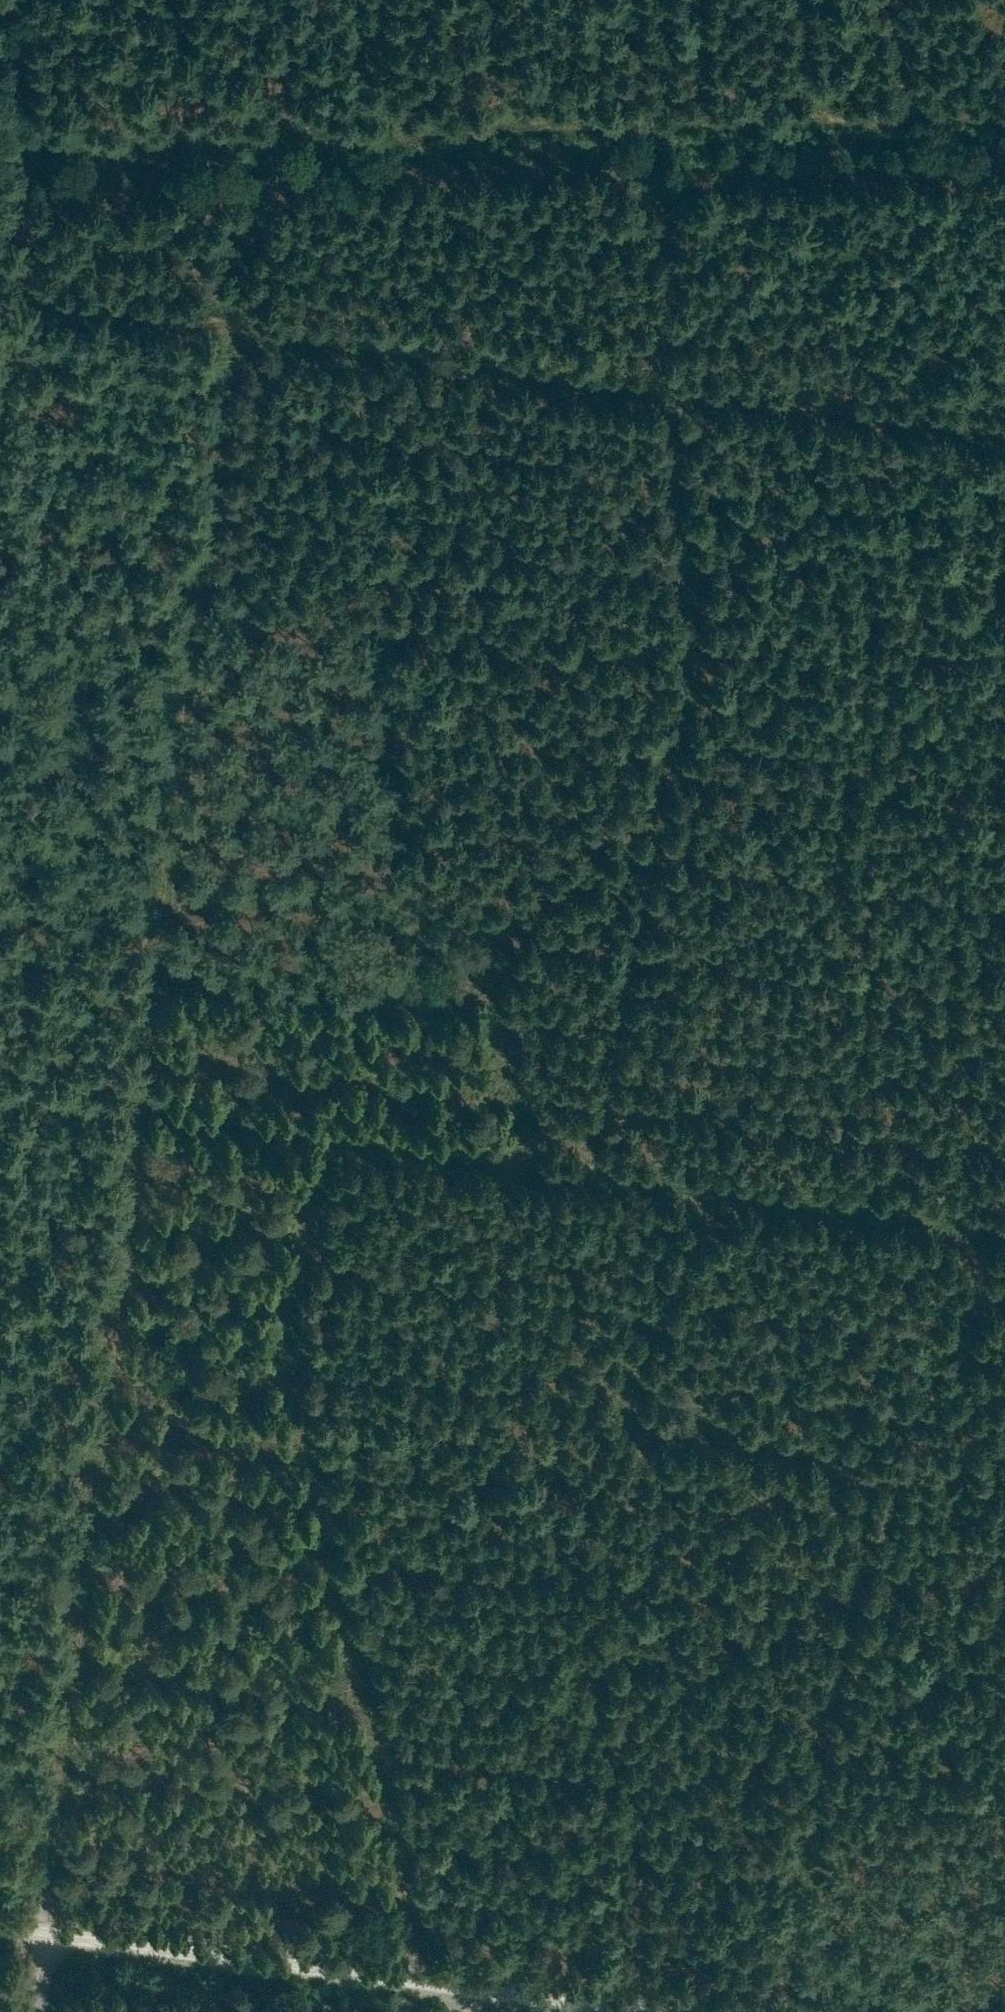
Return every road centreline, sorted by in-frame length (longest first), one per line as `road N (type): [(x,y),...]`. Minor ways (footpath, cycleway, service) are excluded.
road 1 (track): [(1004,435),(0,294)]
road 2 (track): [(0,1924),(645,2011)]
road 3 (track): [(36,2011),(85,1633)]

